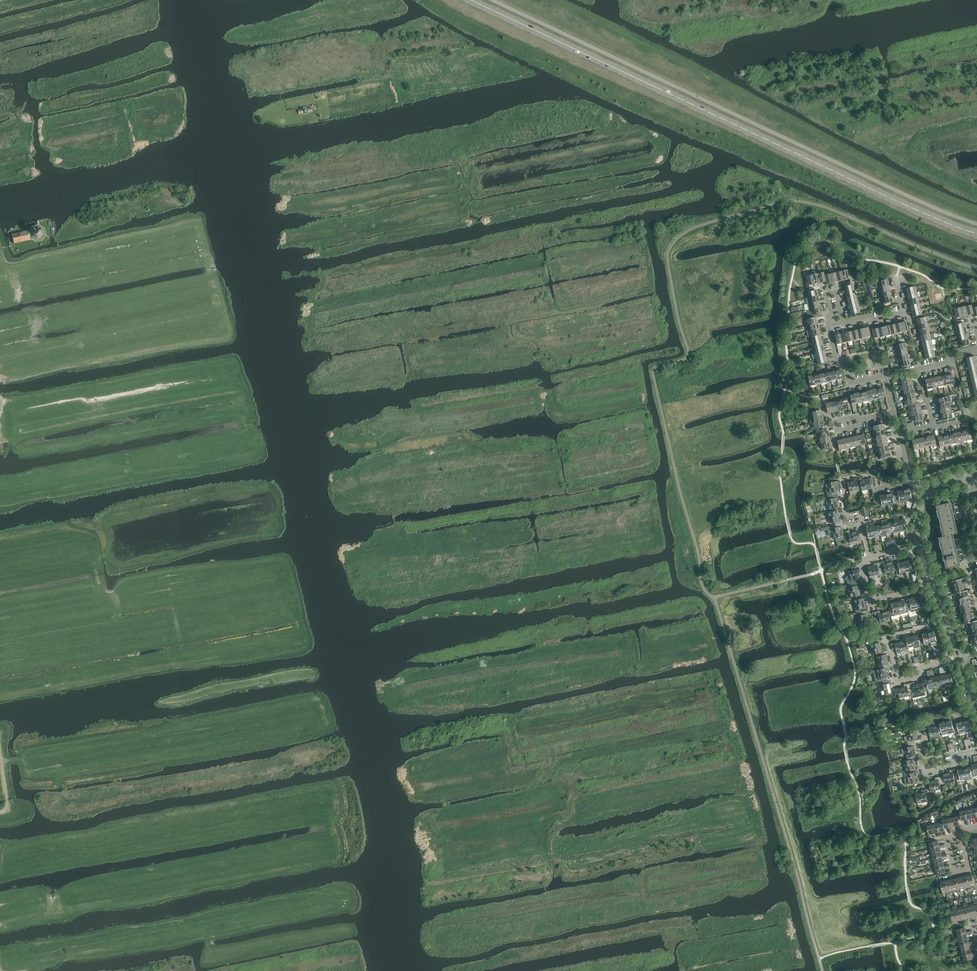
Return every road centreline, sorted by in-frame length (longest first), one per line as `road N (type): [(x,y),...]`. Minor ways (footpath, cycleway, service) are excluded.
road 1 (secondary): [(471,0),(976,234)]

